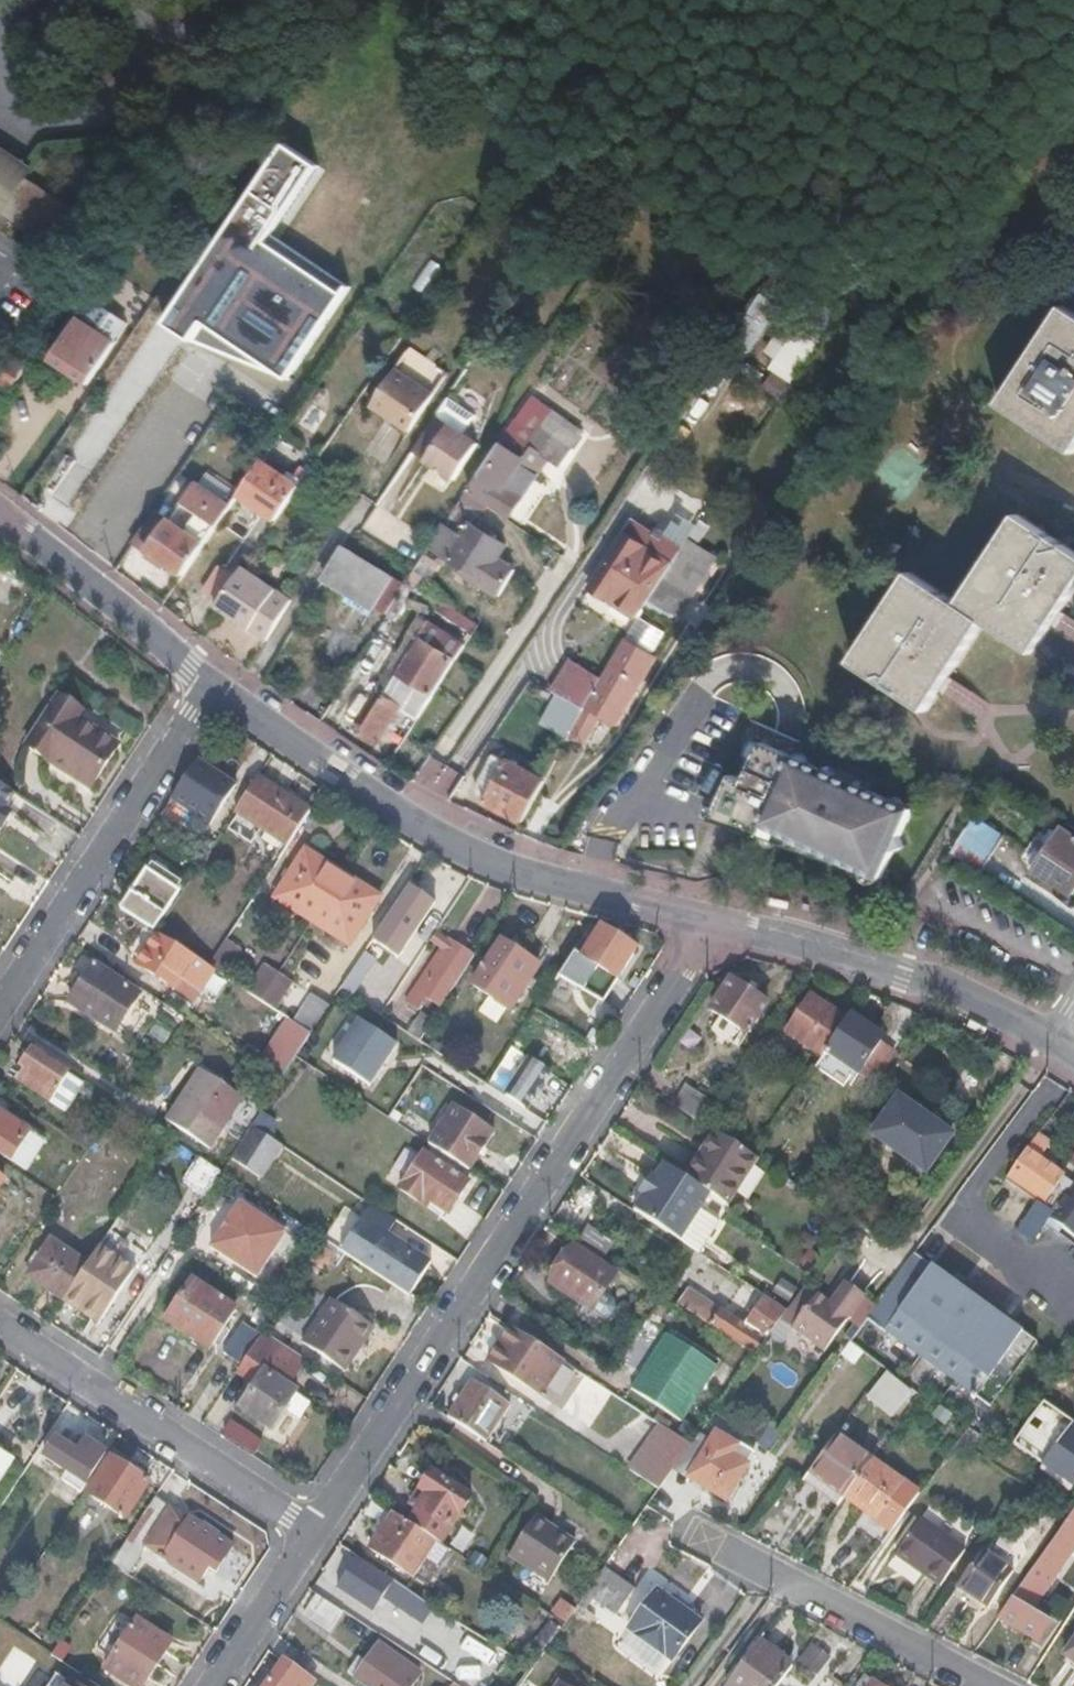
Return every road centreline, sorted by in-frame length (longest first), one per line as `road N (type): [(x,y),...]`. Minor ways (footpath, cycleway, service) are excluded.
road 1 (residential): [(713,920),(310,1538)]
road 2 (residential): [(212,688),(469,853),(713,920)]
road 3 (residential): [(0,1012),(212,688)]
road 4 (residential): [(310,1538),(0,1321)]
road 5 (residential): [(713,920),(905,976),(1054,1037)]
road 6 (residential): [(699,1539),(979,1685)]
road 7 (residential): [(0,511),(212,688)]
road 8 (residential): [(310,1538),(212,1685)]

